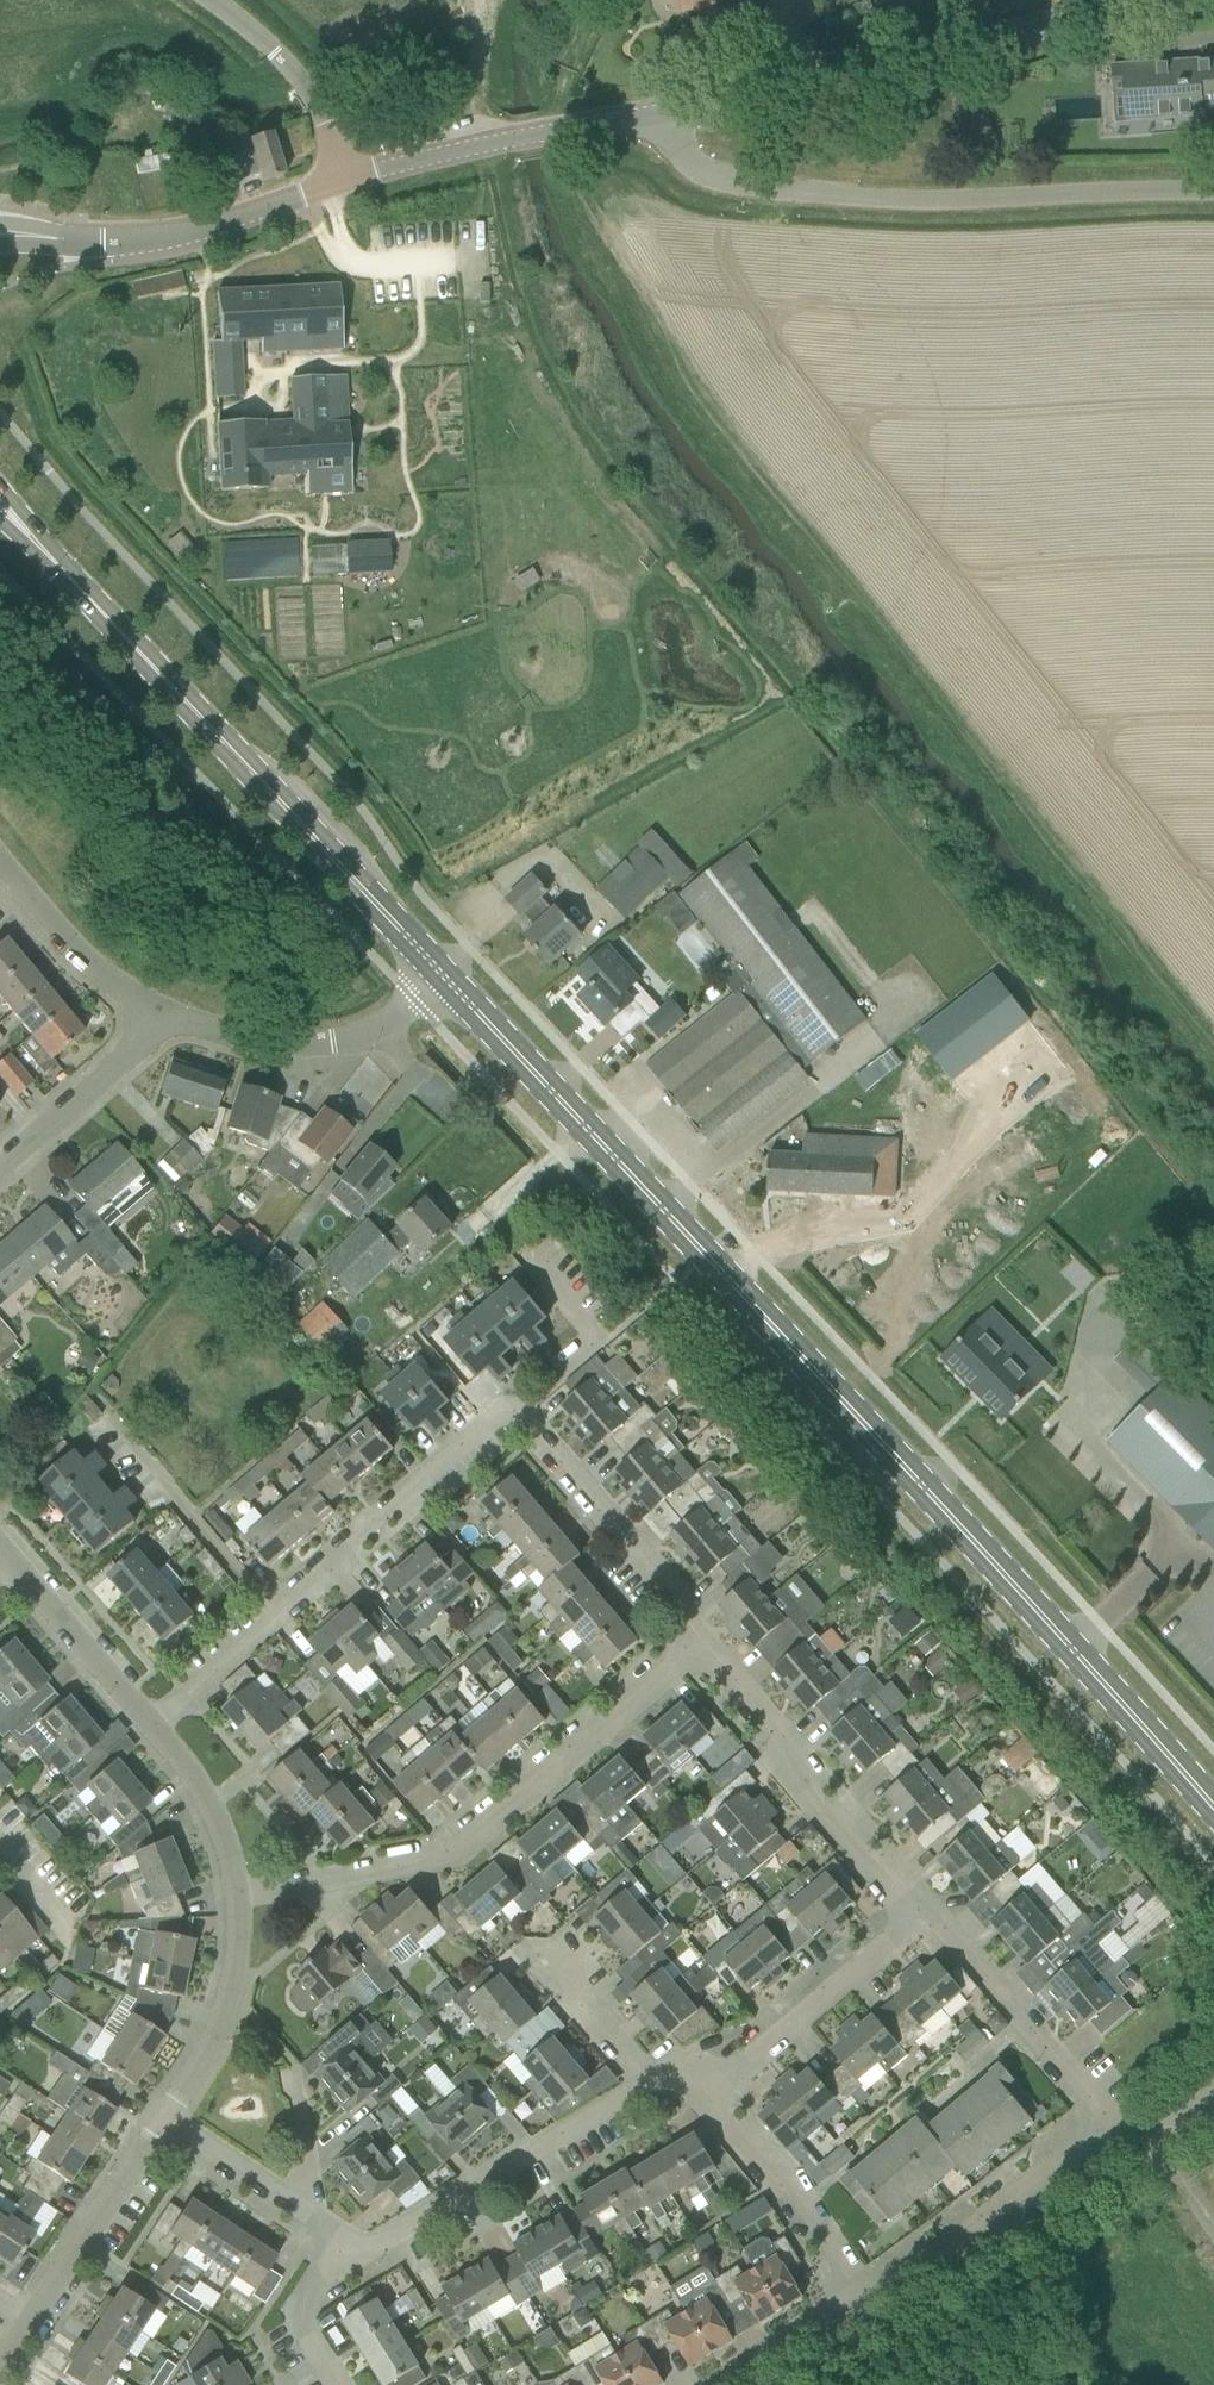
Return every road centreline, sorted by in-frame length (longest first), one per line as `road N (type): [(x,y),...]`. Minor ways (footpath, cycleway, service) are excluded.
road 1 (secondary): [(1213,1811),(441,976)]
road 2 (secondary): [(441,976),(28,541)]
road 3 (unclassified): [(1213,192),(912,201),(717,182),(678,157),(669,113)]
road 4 (residential): [(867,2296),(902,2282),(1104,2127),(1101,2104),(943,1921),(915,1921)]
road 5 (residential): [(239,1896),(460,1852),(704,1642)]
road 6 (residential): [(153,1725),(322,1579),(348,1543),(496,1415),(517,1408)]
road 7 (tertiary): [(669,113),(1086,15)]
road 8 (residential): [(349,2259),(652,2084),(690,2082),(705,2100)]
road 9 (residential): [(915,1921),(792,1776),(780,1732),(704,1642)]
road 10 (tertiary): [(342,182),(669,113)]
road 11 (residential): [(704,1642),(689,1608),(517,1408)]
road 12 (residential): [(705,2100),(915,1921)]
road 13 (residential): [(867,2296),(796,2187),(769,2177),(705,2100)]
road 14 (residential): [(28,2324),(164,2118)]
road 15 (tertiary): [(105,244),(186,233),(342,182)]
road 16 (residential): [(184,1012),(134,986),(0,852)]
road 17 (residential): [(0,1167),(184,1012)]
road 18 (residential): [(164,2118),(226,2010),(239,1896)]
road 19 (residential): [(349,2259),(326,2224),(164,2118)]
road 20 (unclassified): [(342,182),(307,87),(209,0)]
road 21 (residential): [(153,1725),(10,1559)]
road 22 (residential): [(517,1408),(590,1345),(596,1330),(544,1265)]
road 23 (residential): [(239,1896),(210,1804),(153,1725)]
road 24 (residential): [(725,2384),(867,2296)]
road 25 (residential): [(340,2384),(297,2316),(301,2298),(349,2259)]
road 26 (residential): [(332,1038),(273,1038),(184,1012)]
road 27 (track): [(567,129),(561,95),(588,0)]
road 28 (residential): [(332,1038),(379,1031),(441,976)]

